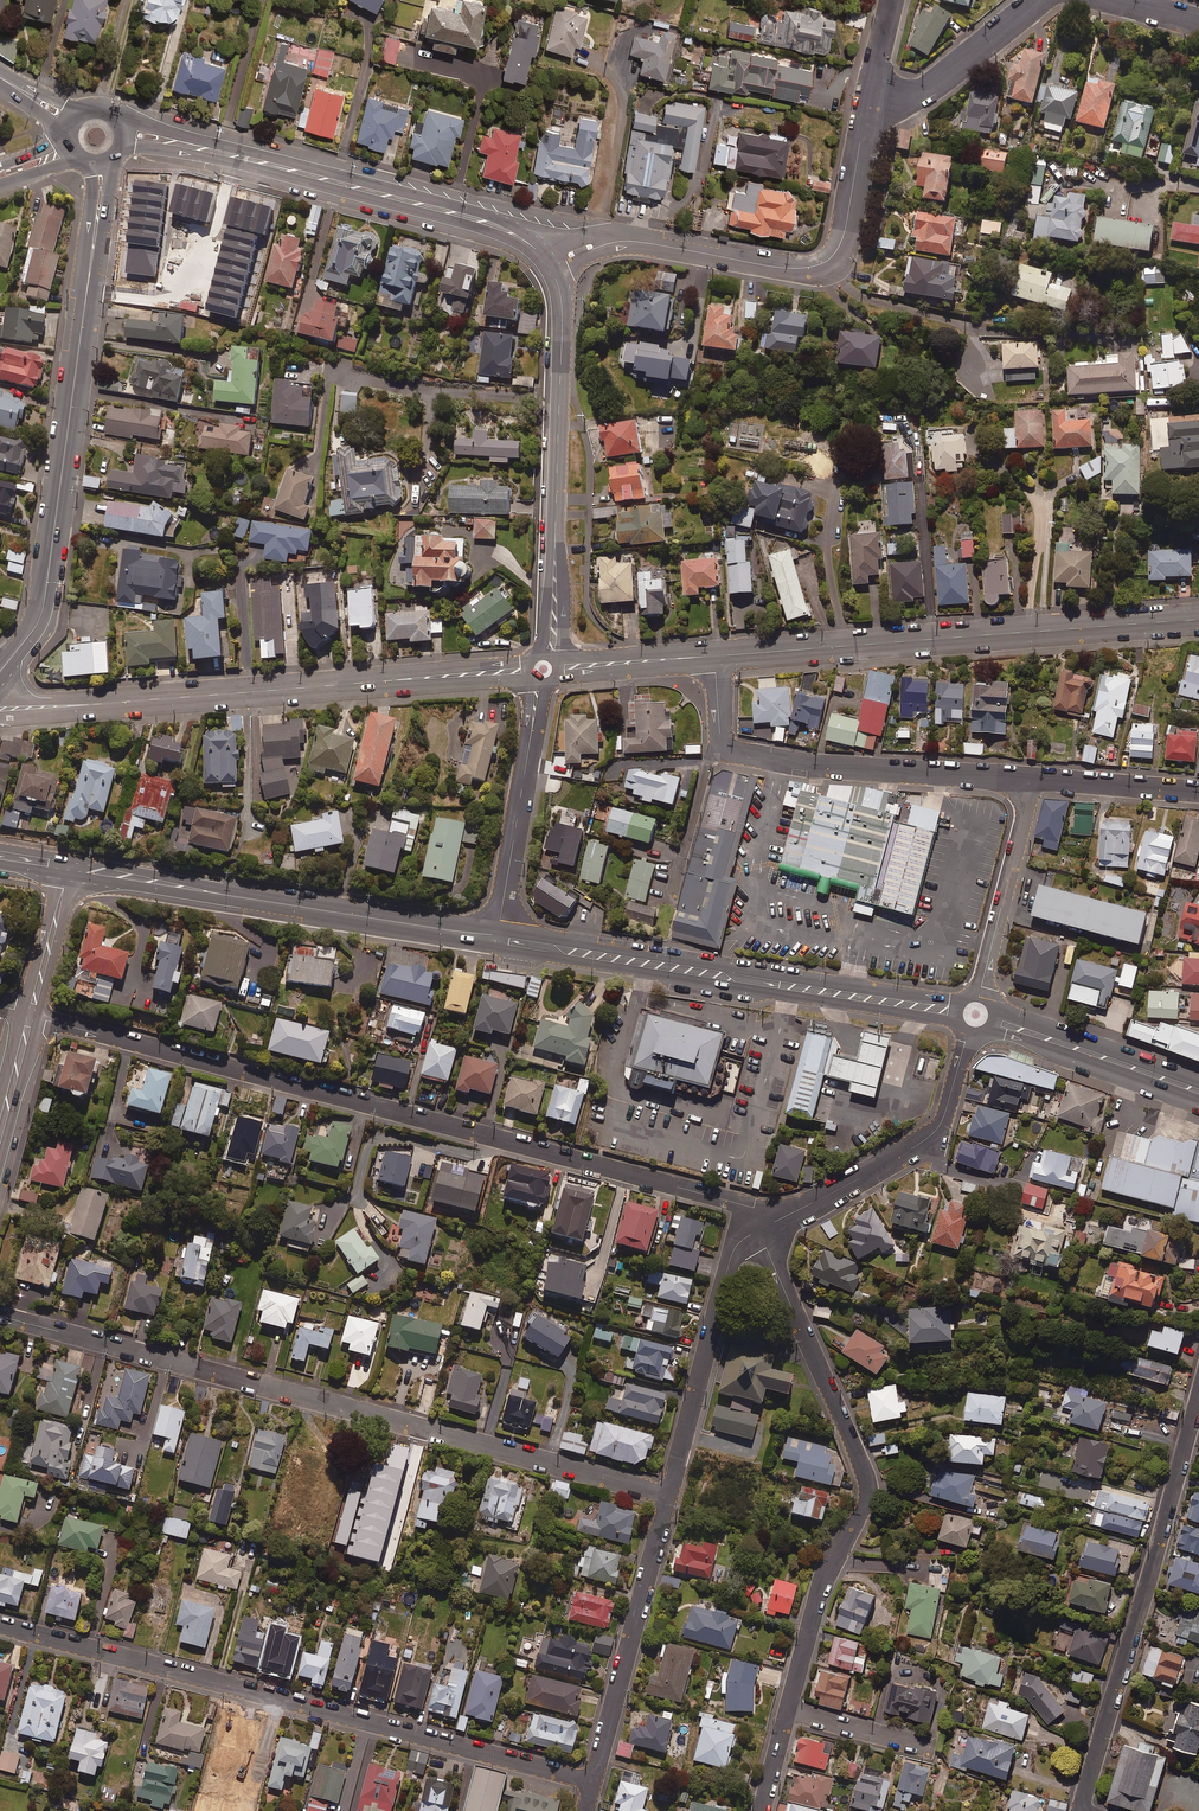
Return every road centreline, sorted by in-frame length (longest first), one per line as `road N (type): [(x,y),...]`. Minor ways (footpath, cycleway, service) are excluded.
road 1 (residential): [(28,1016),(735,1203),(753,1208),(764,1230)]
road 2 (residential): [(0,1625),(593,1782)]
road 3 (tertiary): [(542,670),(0,710)]
road 4 (residential): [(789,1711),(826,1575),(863,1506),(868,1474),(764,1230)]
road 5 (tertiary): [(0,660),(35,611),(94,187),(90,159)]
road 6 (tertiary): [(1198,619),(714,656)]
road 7 (tertiary): [(500,929),(970,1003)]
road 8 (tertiary): [(962,1021),(498,947)]
road 9 (tertiary): [(498,947),(65,878)]
road 10 (residential): [(422,1429),(0,1315)]
road 11 (tertiary): [(68,864),(500,929)]
road 12 (residential): [(1198,1397),(1080,1810)]
road 13 (tertiary): [(98,294),(52,607),(0,684)]
road 14 (residential): [(552,269),(563,338),(550,647),(542,670)]
road 15 (residential): [(234,157),(477,219),(524,240),(552,269)]
road 16 (residential): [(721,740),(745,754),(832,768),(1032,780)]
road 17 (residential): [(764,1230),(913,1148),(940,1126),(971,1030)]
road 18 (residential): [(593,1782),(669,1495)]
road 19 (residential): [(552,269),(601,241),(628,236),(797,261),(832,256)]
road 20 (residential): [(669,1495),(732,1255),(764,1230)]
road 21 (residential): [(542,670),(500,929)]
road 22 (residential): [(669,1495),(422,1429)]
road 23 (residential): [(98,294),(163,300),(198,286),(234,157)]
road 24 (residential): [(980,1003),(1032,780)]
road 25 (tertiary): [(1198,1103),(984,1027)]
road 26 (tertiary): [(986,1007),(1198,1081)]
road 27 (residential): [(1039,0),(942,80),(876,105)]
road 28 (tertiary): [(714,656),(542,670)]
road 29 (residential): [(1032,780),(1198,793)]
road 30 (residential): [(721,740),(672,896)]
road 31 (residential): [(876,105),(852,230),(832,256)]
road 32 (residential): [(422,1429),(385,1569)]
road 33 (tertiary): [(28,1016),(65,878)]
road 34 (tertiary): [(111,155),(98,294)]
road 35 (residential): [(789,1711),(923,1747)]

